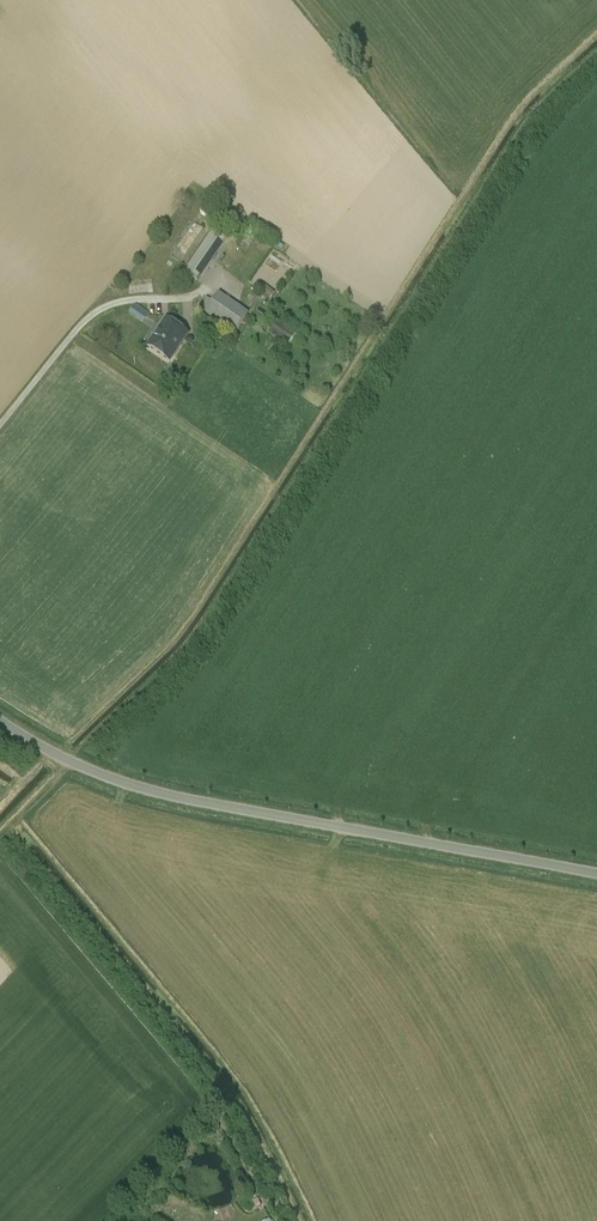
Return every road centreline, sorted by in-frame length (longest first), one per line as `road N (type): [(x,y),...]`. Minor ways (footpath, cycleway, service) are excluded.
road 1 (unclassified): [(596,873),(176,797),(66,759),(0,720)]

